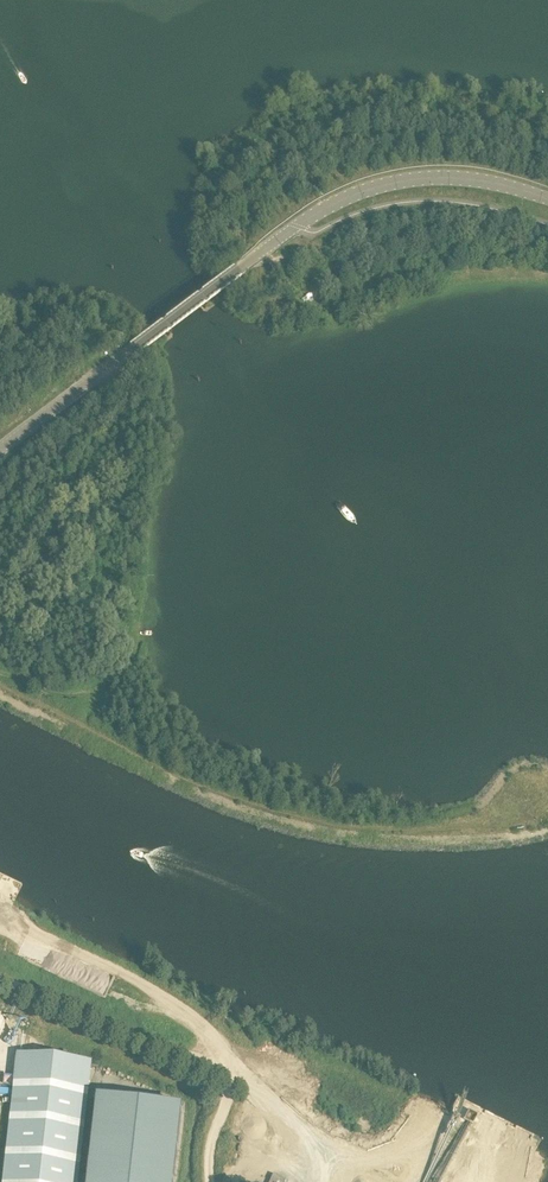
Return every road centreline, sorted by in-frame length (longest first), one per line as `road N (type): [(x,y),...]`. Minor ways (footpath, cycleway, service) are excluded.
road 1 (unclassified): [(547,199),(460,179),(417,180),(341,202),(176,309),(0,450)]

